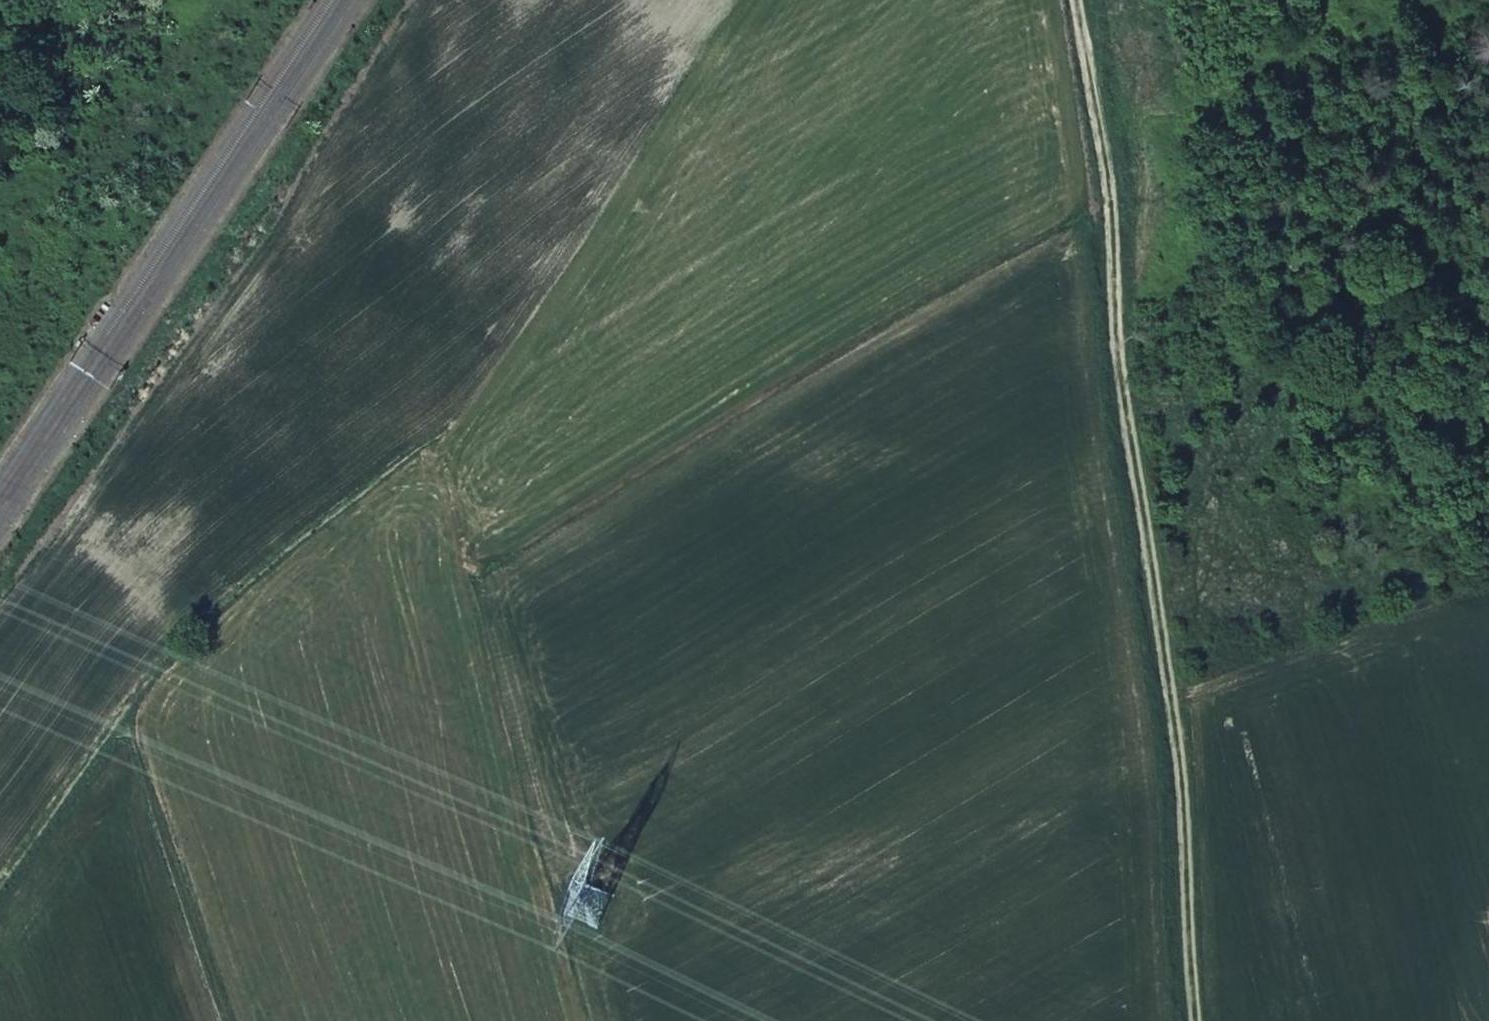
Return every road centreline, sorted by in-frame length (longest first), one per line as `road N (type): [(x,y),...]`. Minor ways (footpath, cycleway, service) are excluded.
road 1 (track): [(1074,0),(1112,229),(1121,373),(1168,686),(1194,1020)]

